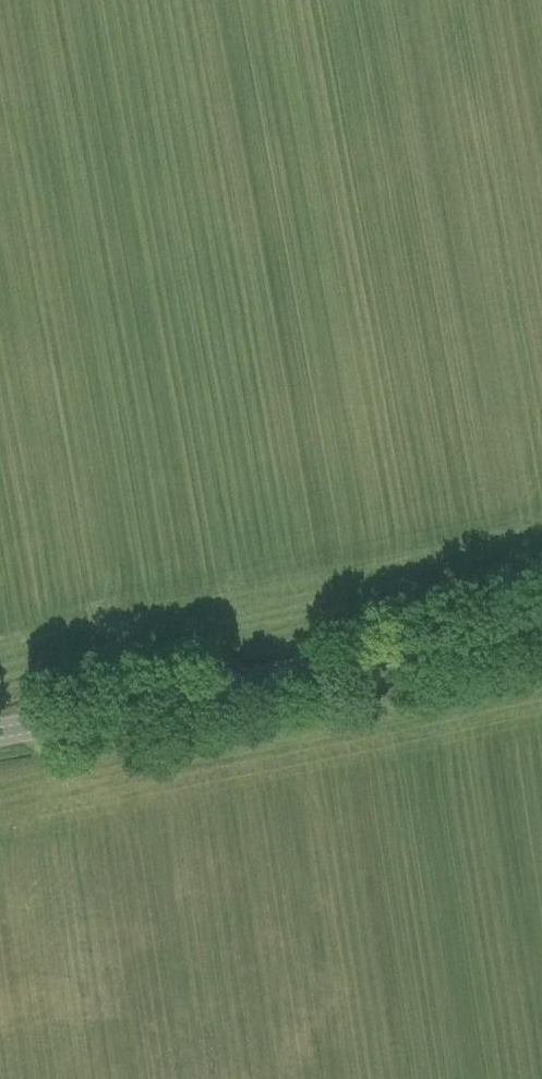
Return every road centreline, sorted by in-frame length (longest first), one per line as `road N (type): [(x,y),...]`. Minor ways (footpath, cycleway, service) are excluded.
road 1 (secondary): [(541,620),(0,733)]

